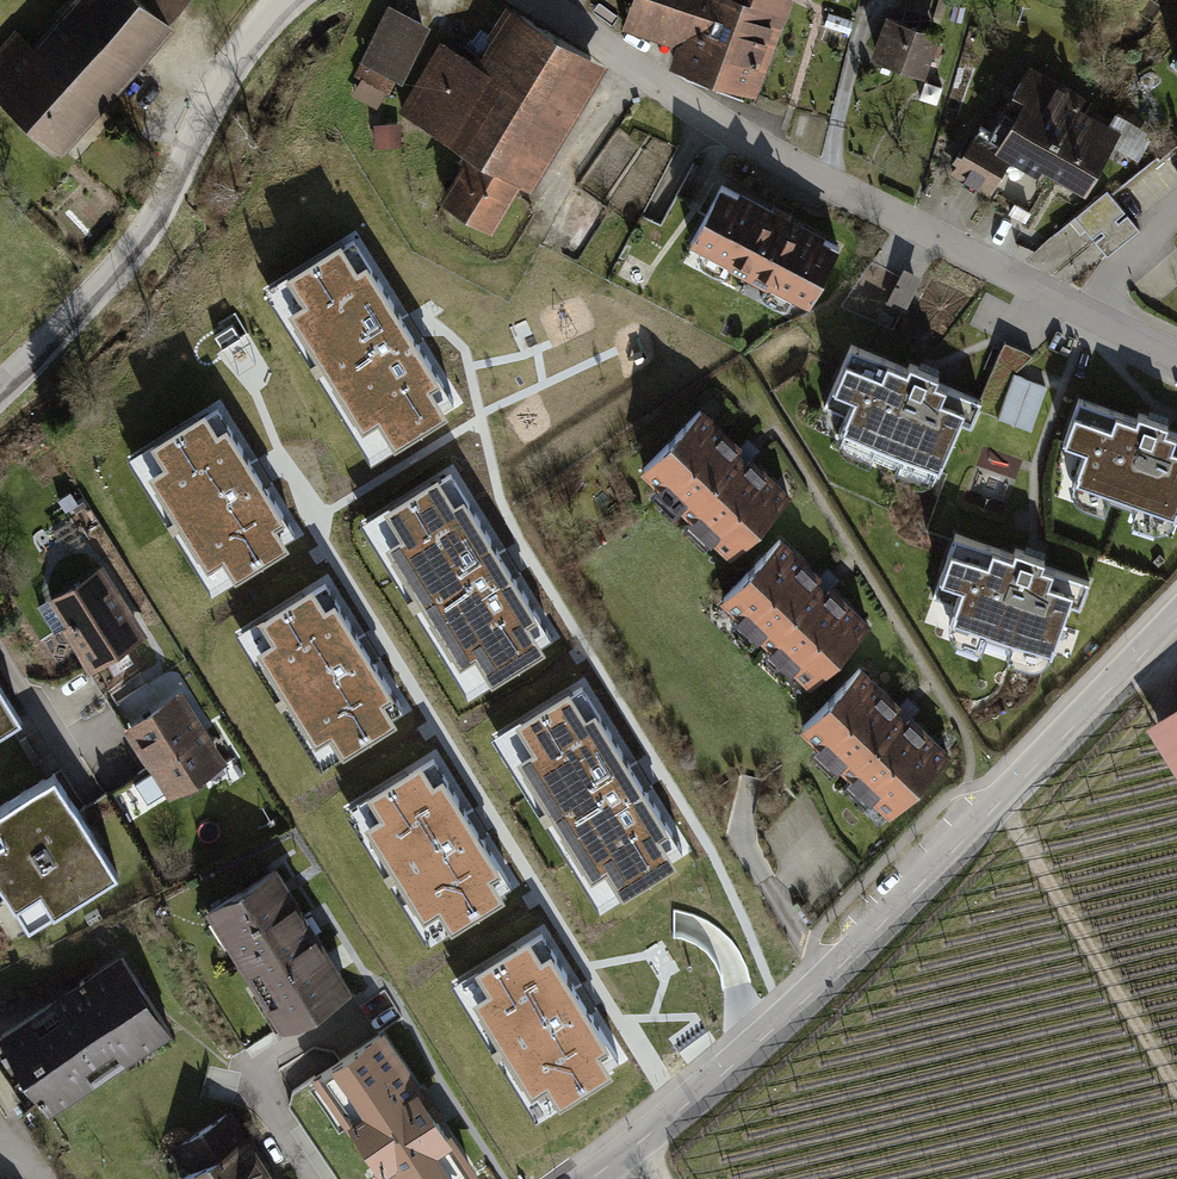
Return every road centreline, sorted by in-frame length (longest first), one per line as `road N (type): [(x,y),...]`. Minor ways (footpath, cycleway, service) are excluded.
road 1 (tertiary): [(1176,619),(858,950),(592,1178)]
road 2 (residential): [(531,0),(750,145),(1176,358)]
road 3 (residential): [(0,387),(119,278),(171,197),(237,60),(291,0)]

